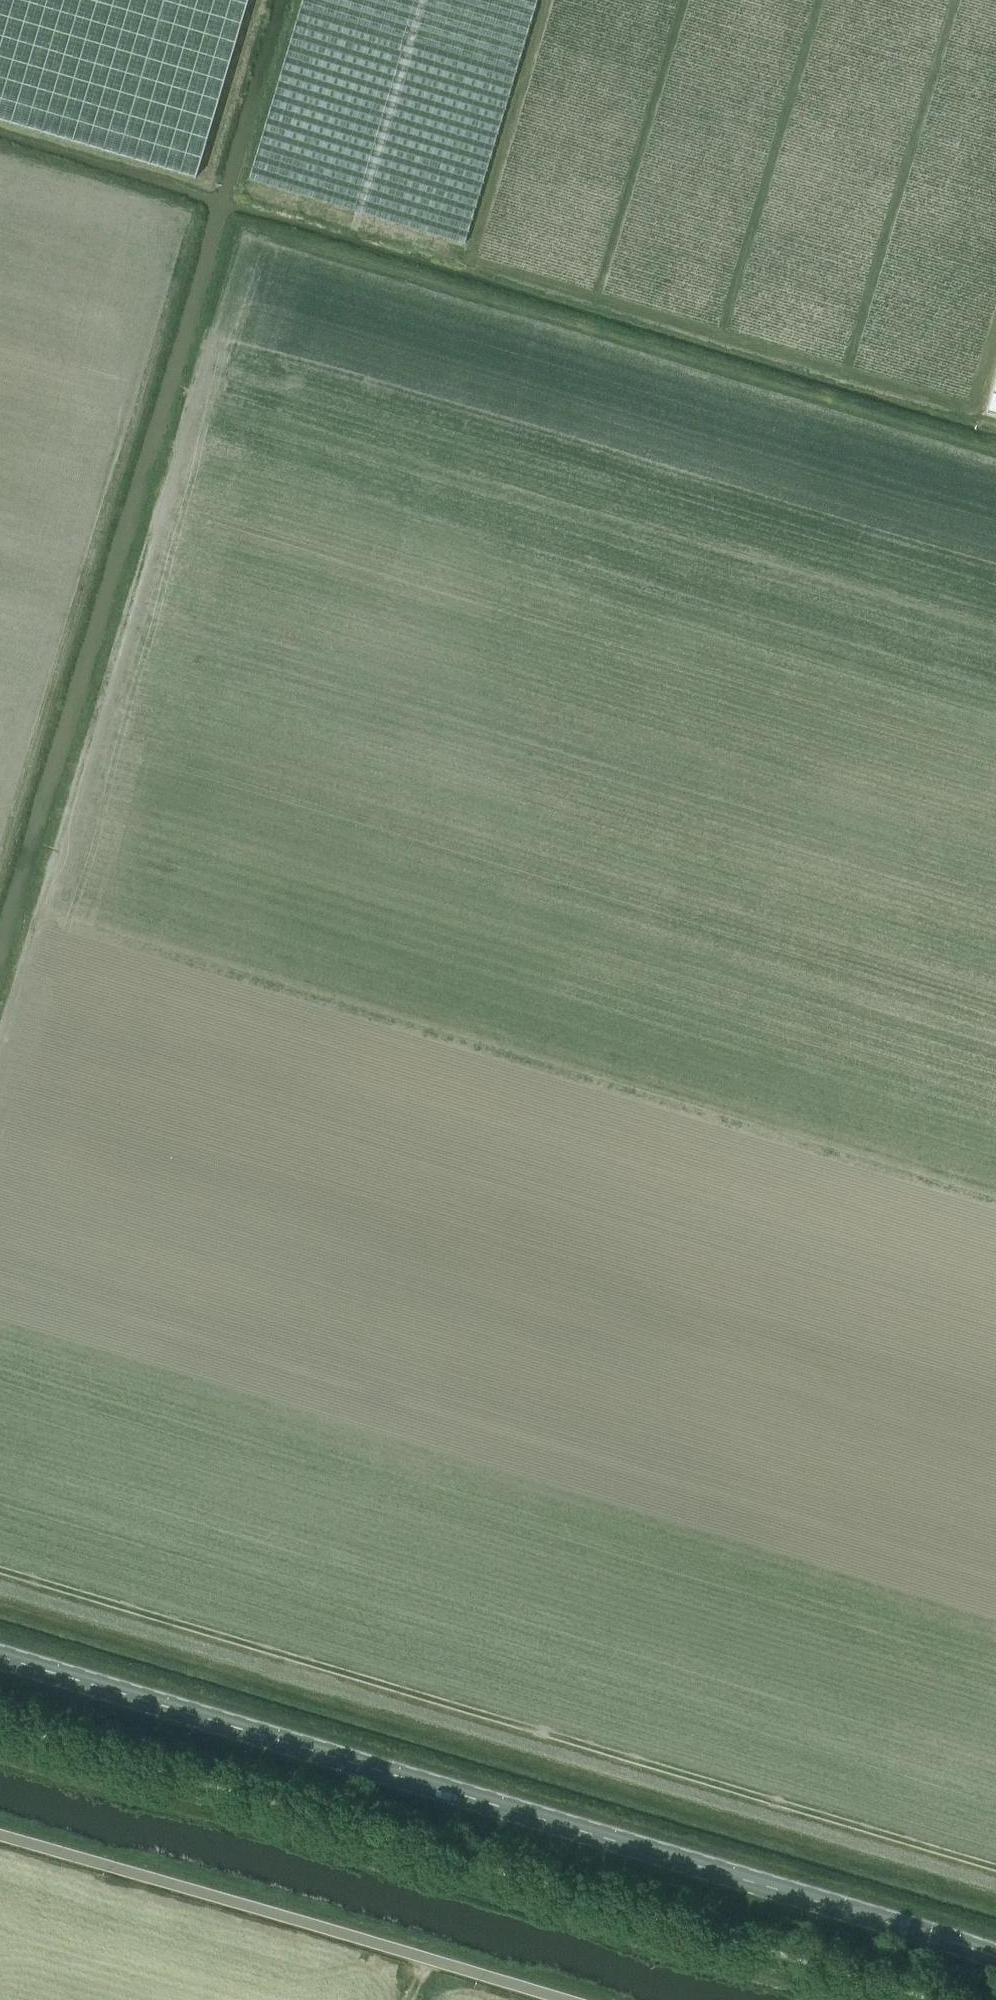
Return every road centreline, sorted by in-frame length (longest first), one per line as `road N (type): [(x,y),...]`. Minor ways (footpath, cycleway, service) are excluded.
road 1 (tertiary): [(995,1954),(0,1656)]
road 2 (unclassified): [(0,1834),(567,1999)]

